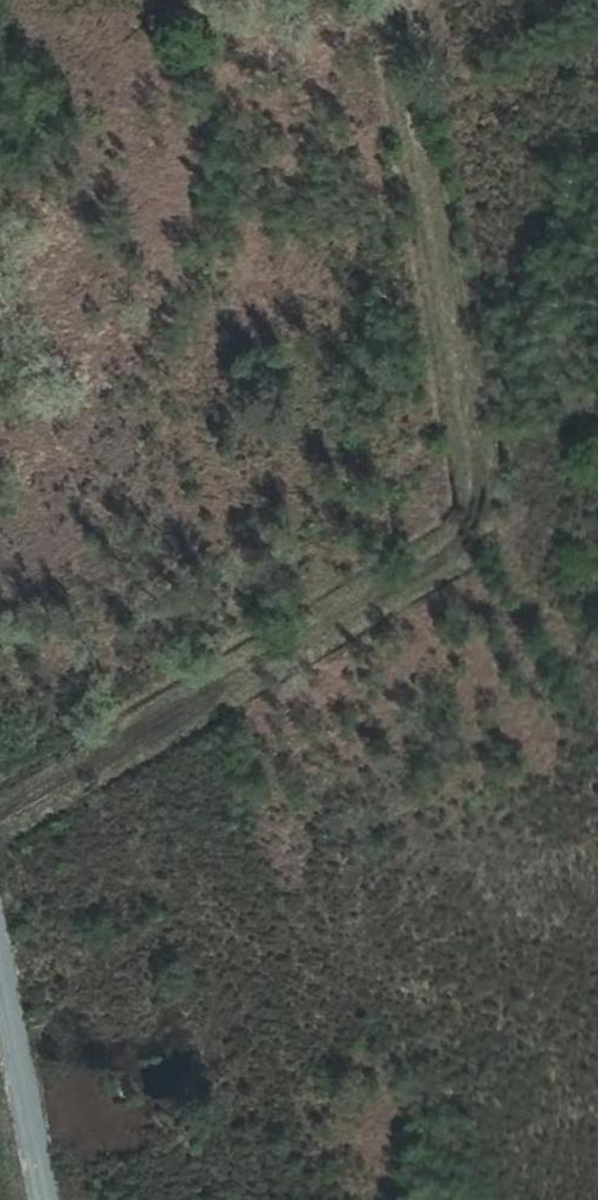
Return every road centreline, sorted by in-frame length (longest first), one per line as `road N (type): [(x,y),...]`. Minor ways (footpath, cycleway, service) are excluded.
road 1 (track): [(0,967),(46,1199)]

